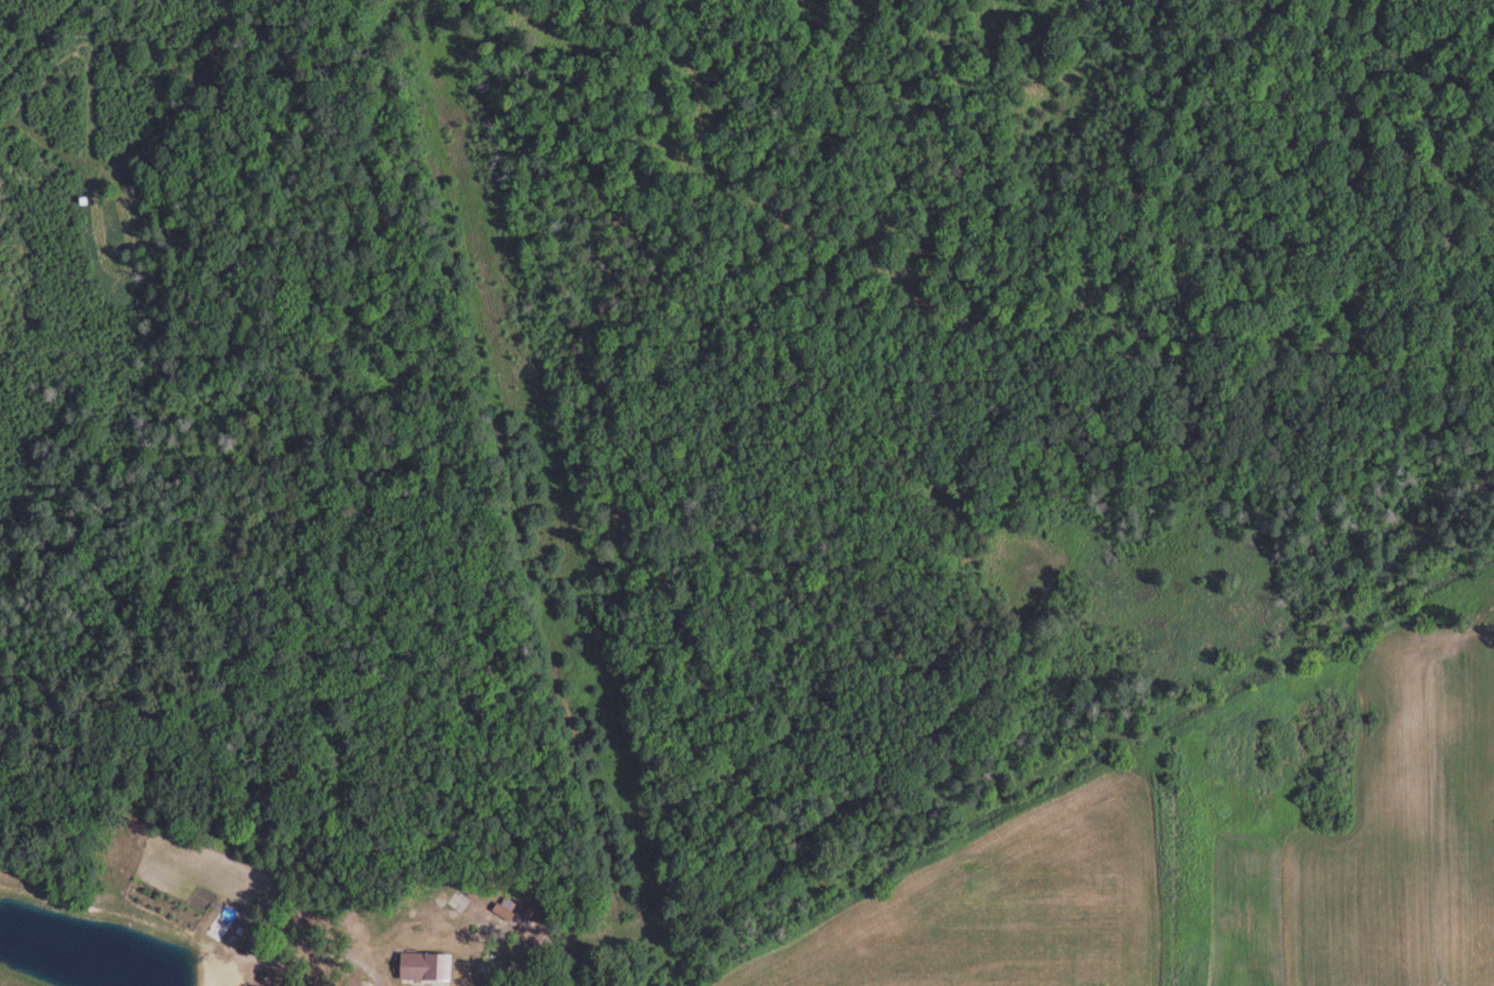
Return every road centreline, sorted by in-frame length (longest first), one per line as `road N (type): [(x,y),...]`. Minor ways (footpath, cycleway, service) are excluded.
road 1 (track): [(1125,172),(1299,255),(1351,263),(1461,234),(1493,246)]

